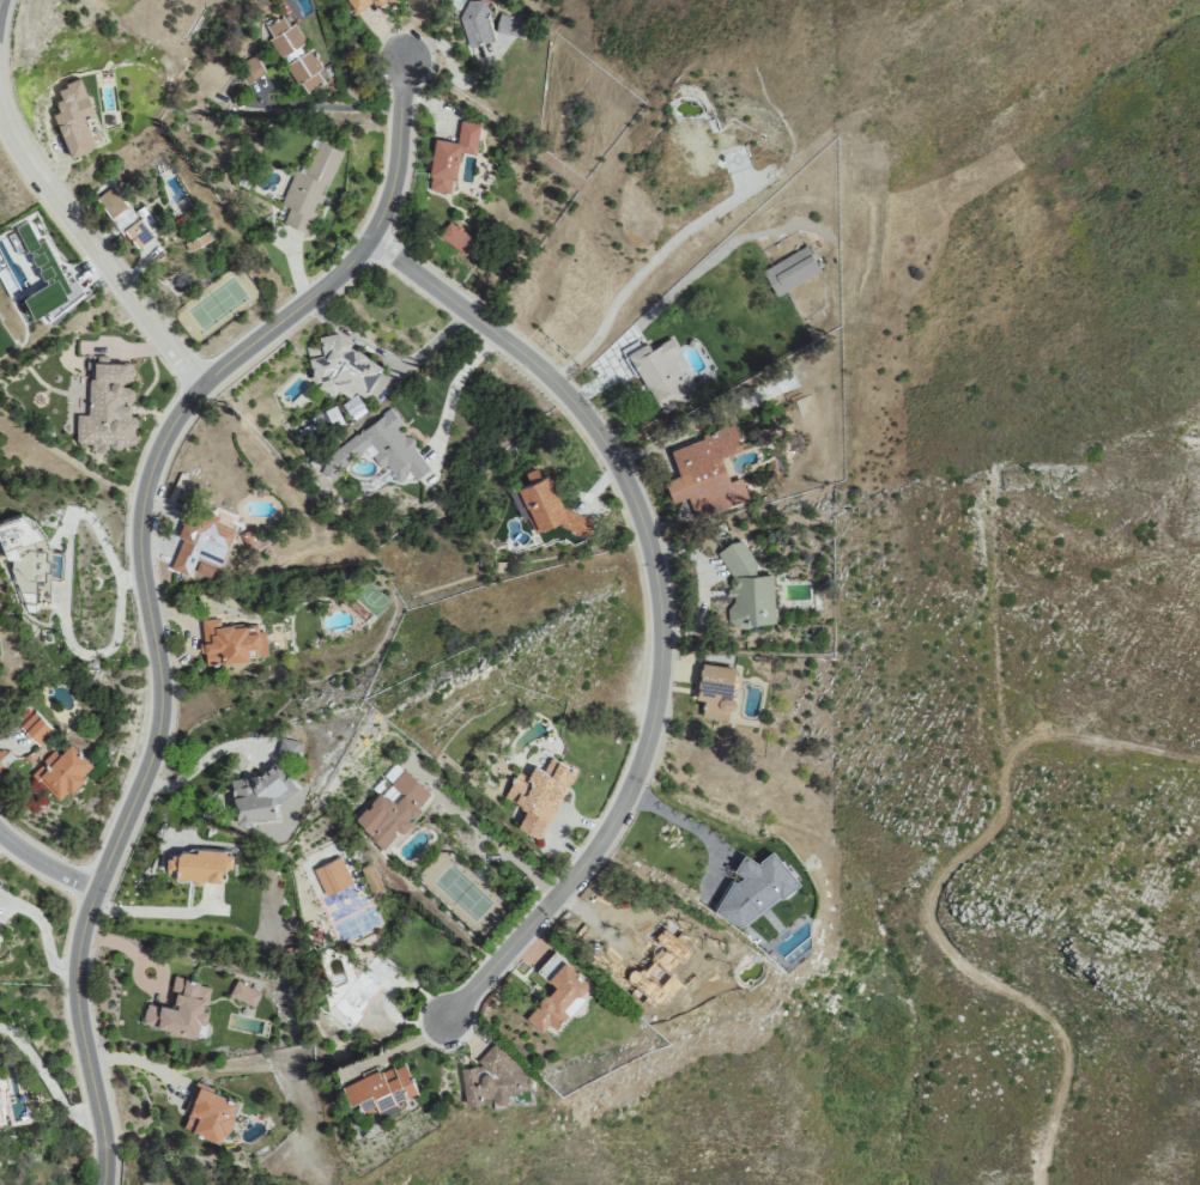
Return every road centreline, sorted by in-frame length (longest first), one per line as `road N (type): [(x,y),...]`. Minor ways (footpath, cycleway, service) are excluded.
road 1 (residential): [(102,1184),(103,1135),(74,974),(90,905),(154,749),(159,670),(139,552),(150,468),(200,387),(369,239),(394,180),(404,55)]
road 2 (residential): [(444,1017),(583,868),(624,804),(656,712),(662,606),(638,506),(586,414),(533,360),(369,239)]
road 3 (track): [(1043,1184),(1061,1035),(1048,1010),(953,952),(935,929),(934,897),(949,873),(989,843),(1007,802),(1013,756),(1051,737),(1199,749)]
road 4 (residential): [(200,387),(28,156),(0,89)]

